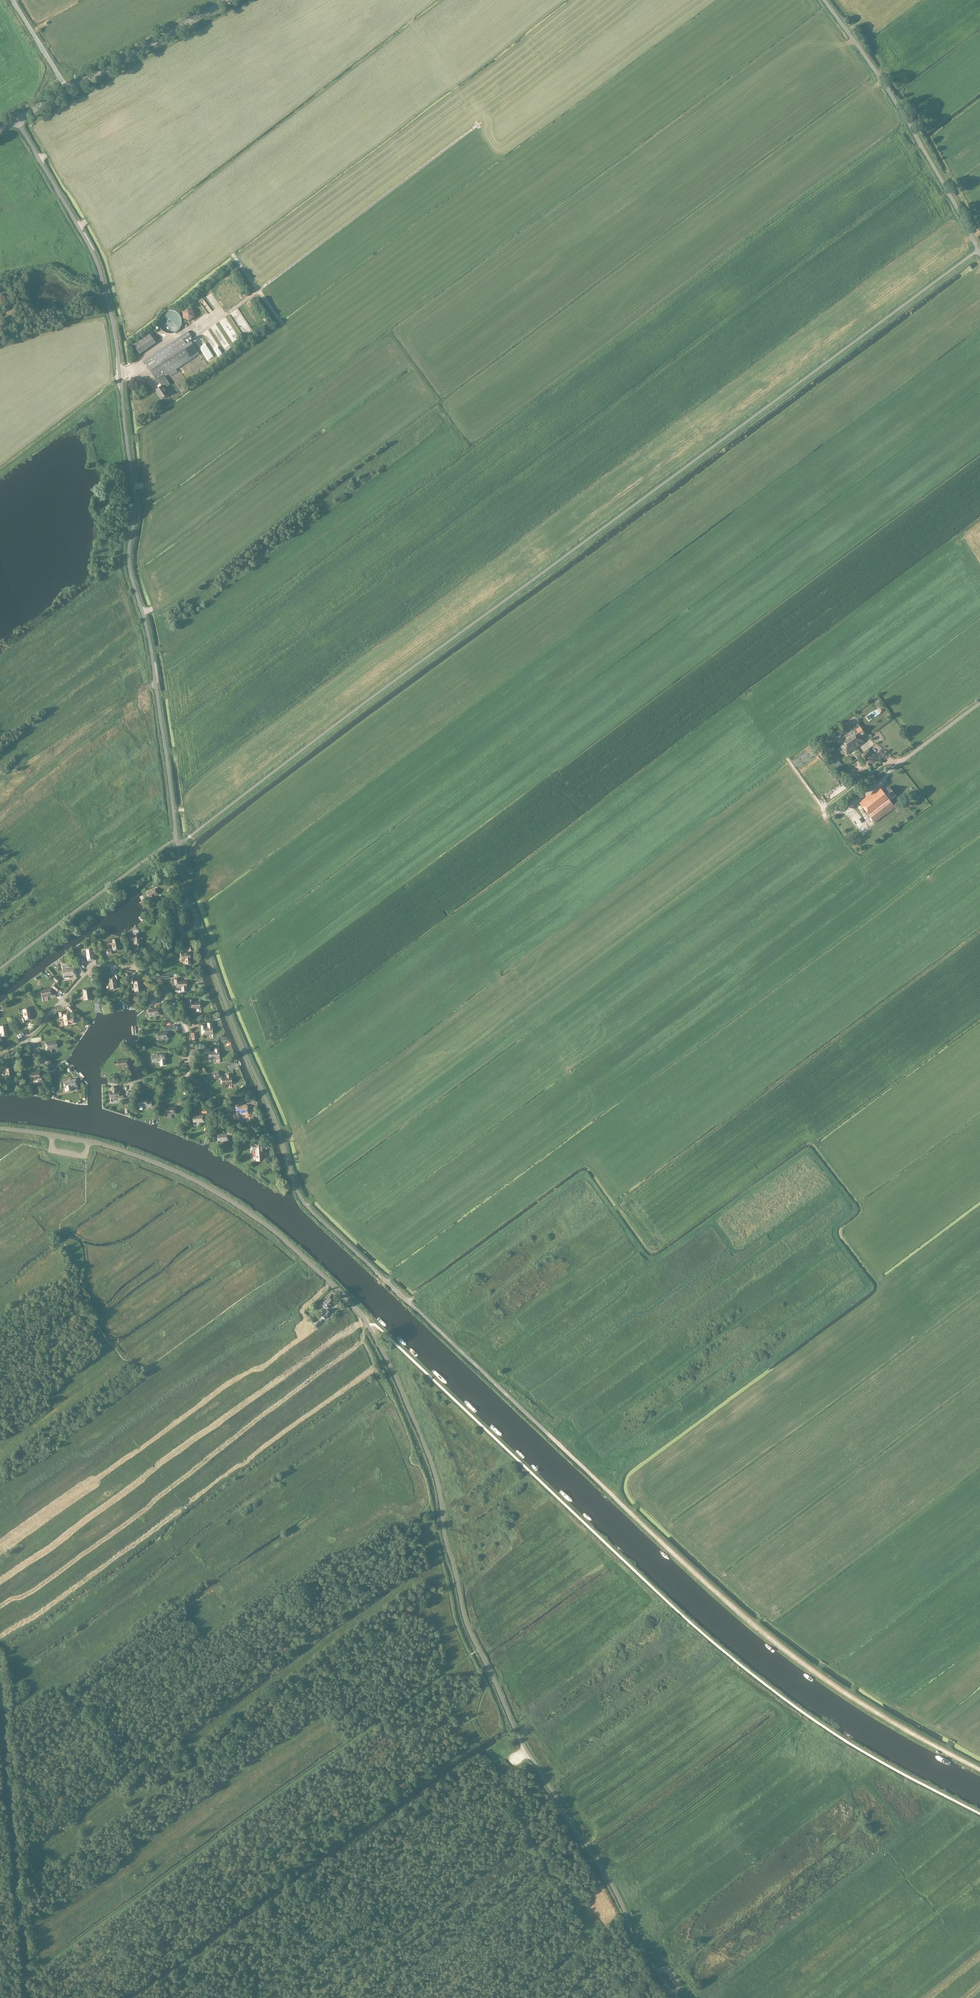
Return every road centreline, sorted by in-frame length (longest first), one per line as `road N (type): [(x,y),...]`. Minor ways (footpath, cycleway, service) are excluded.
road 1 (unclassified): [(979,1770),(850,1696),(738,1612),(309,1209),(198,927)]
road 2 (tertiary): [(676,1997),(521,1742),(469,1632),(433,1467),(393,1373),(355,1307),(302,1257)]
road 3 (unclassified): [(198,927),(180,868),(149,642),(129,568),(133,492),(111,316),(91,250),(16,119)]
road 4 (track): [(979,1816),(846,1743),(753,1677),(368,1326)]
road 5 (track): [(201,332),(478,127)]
road 6 (tertiary): [(0,1129),(95,1143),(172,1170),(247,1212),(302,1257)]
road 7 (unclassified): [(979,256),(903,116),(823,0)]
road 8 (secondary): [(67,91),(228,0)]
road 9 (residential): [(26,1040),(93,969),(146,970)]
road 10 (residential): [(146,970),(186,1029),(190,1077)]

